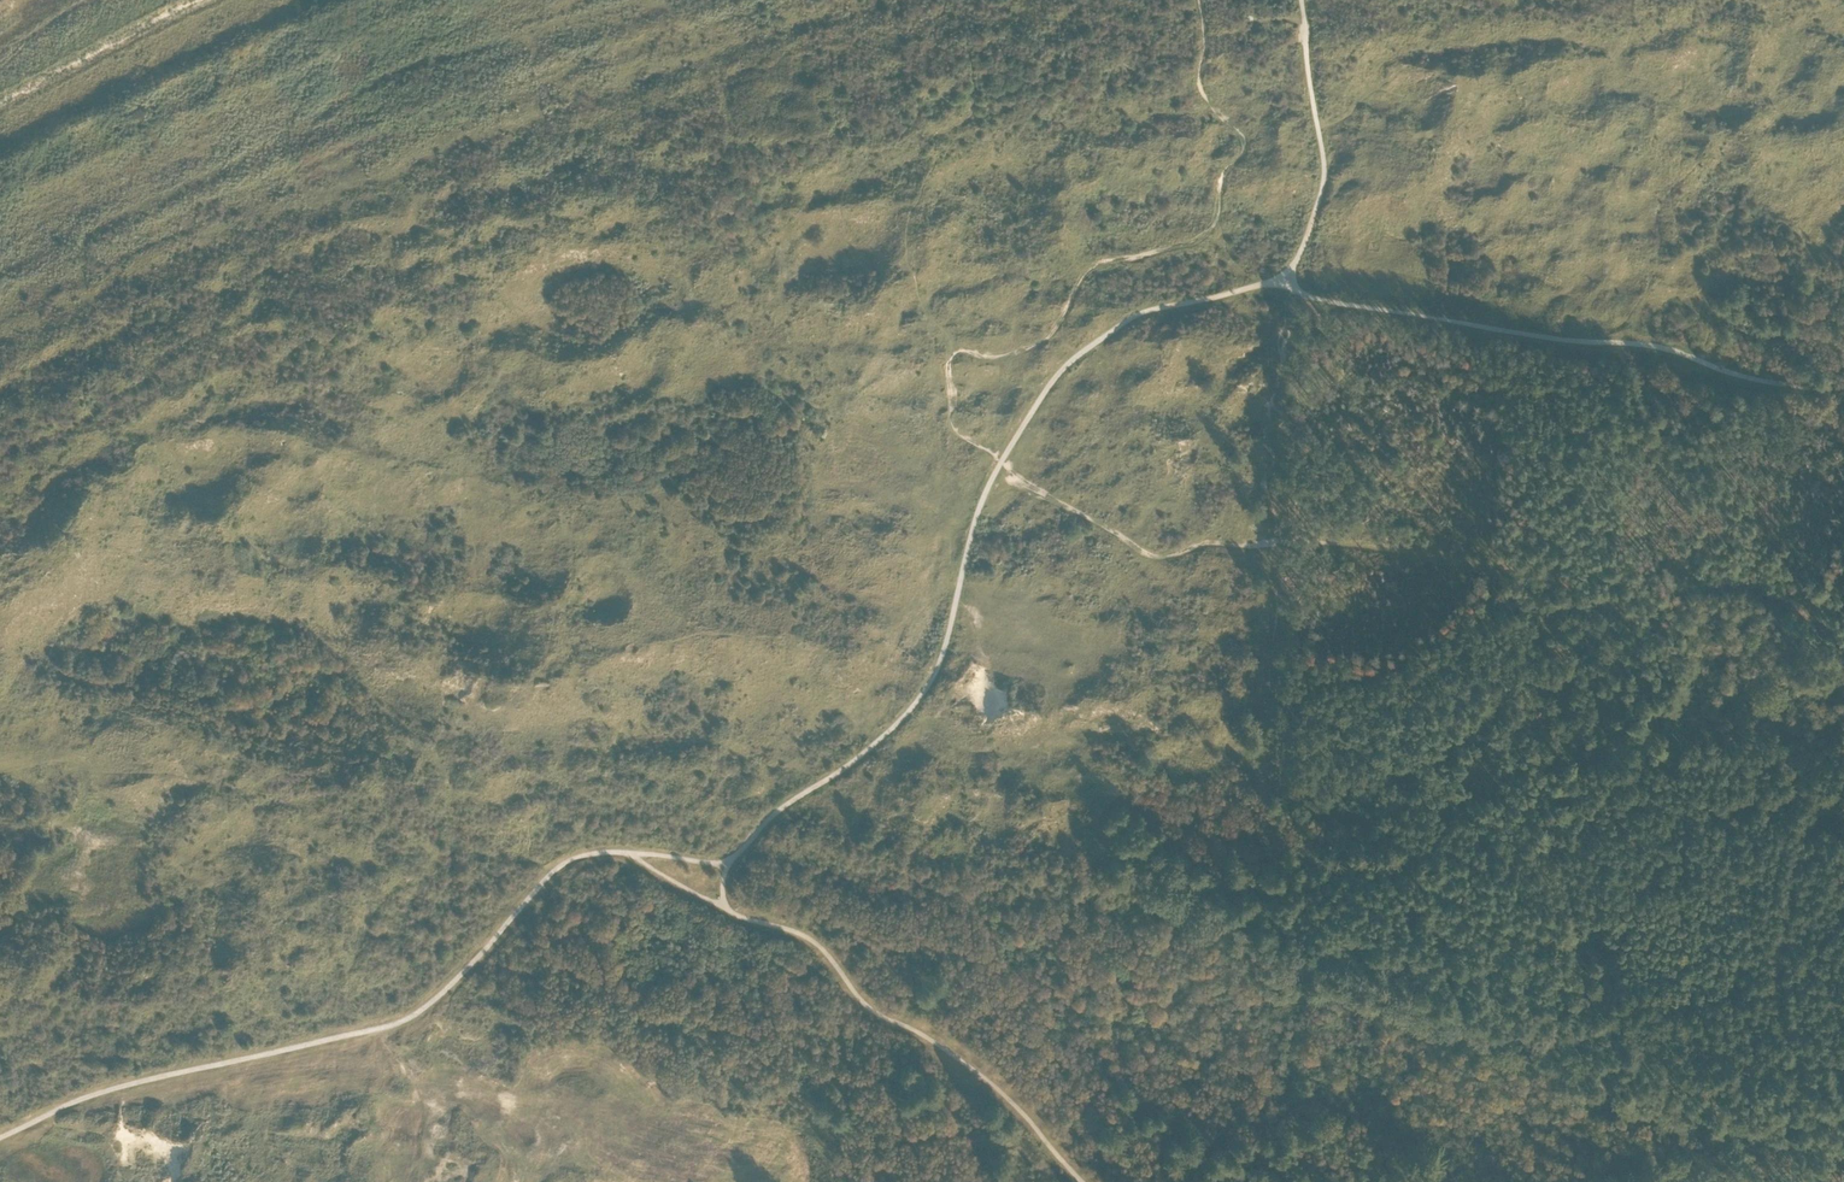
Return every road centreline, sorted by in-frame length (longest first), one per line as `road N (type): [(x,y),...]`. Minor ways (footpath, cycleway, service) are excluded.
road 1 (track): [(0,105),(99,44),(195,0)]

